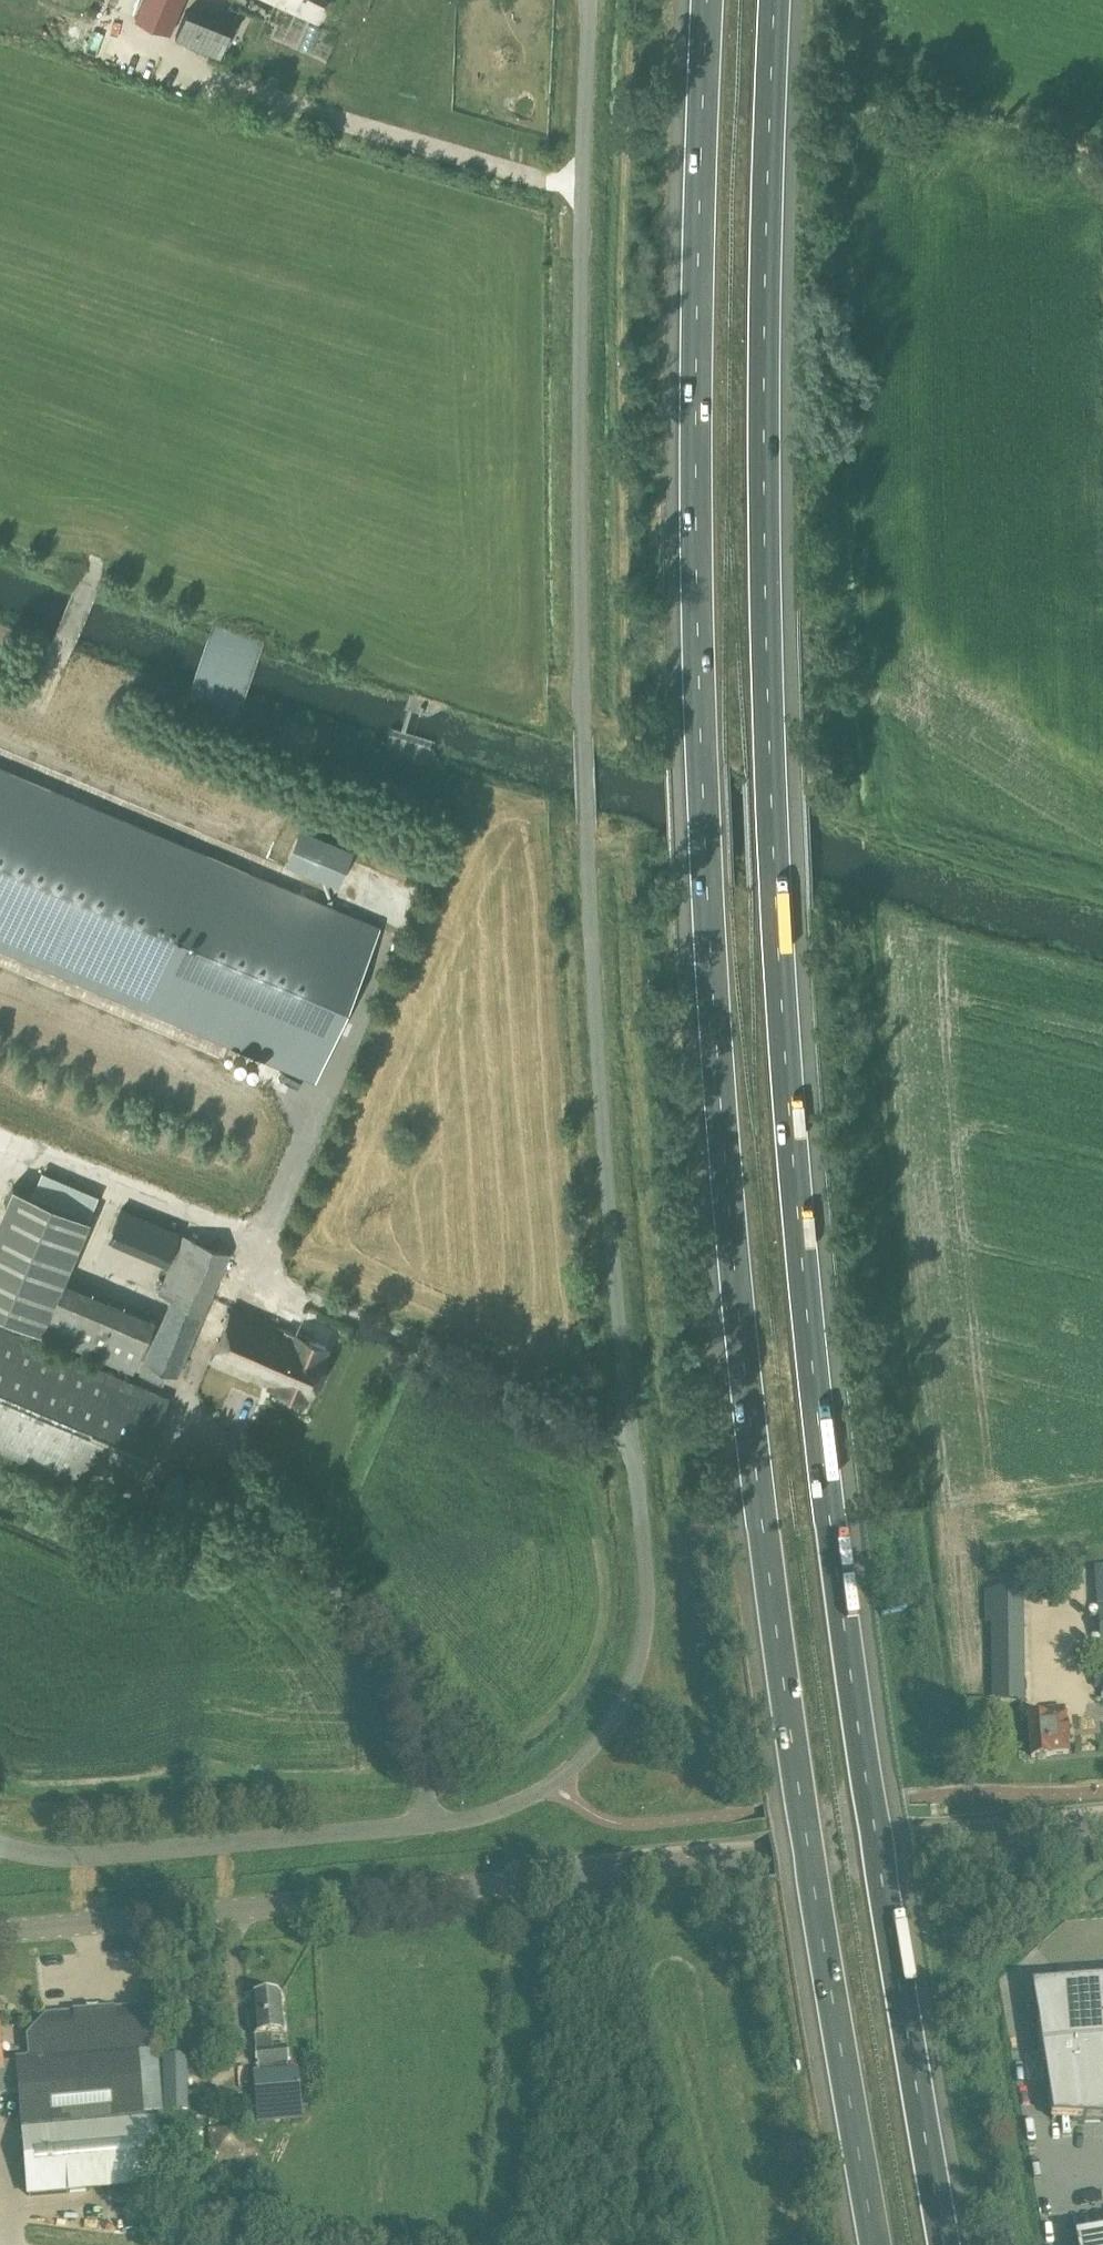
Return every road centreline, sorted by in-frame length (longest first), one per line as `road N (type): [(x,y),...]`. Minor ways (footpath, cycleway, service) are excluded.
road 1 (unclassified): [(0,1845),(66,1858),(480,1817),(552,1785),(608,1733),(634,1681),(648,1581),(589,982),(585,829),(578,341),(589,0)]
road 2 (motorway): [(944,2244),(838,1580),(789,1103),(766,588),(775,0)]
road 3 (motorway): [(707,0),(697,578),(725,1146),(769,1571),(875,2244)]
road 4 (tertiary): [(0,1932),(1102,1825)]
road 5 (track): [(723,1815),(727,1776),(638,842),(585,843)]
road 6 (track): [(583,726),(612,725),(637,708),(638,275),(652,0)]
road 7 (track): [(101,558),(37,712)]

